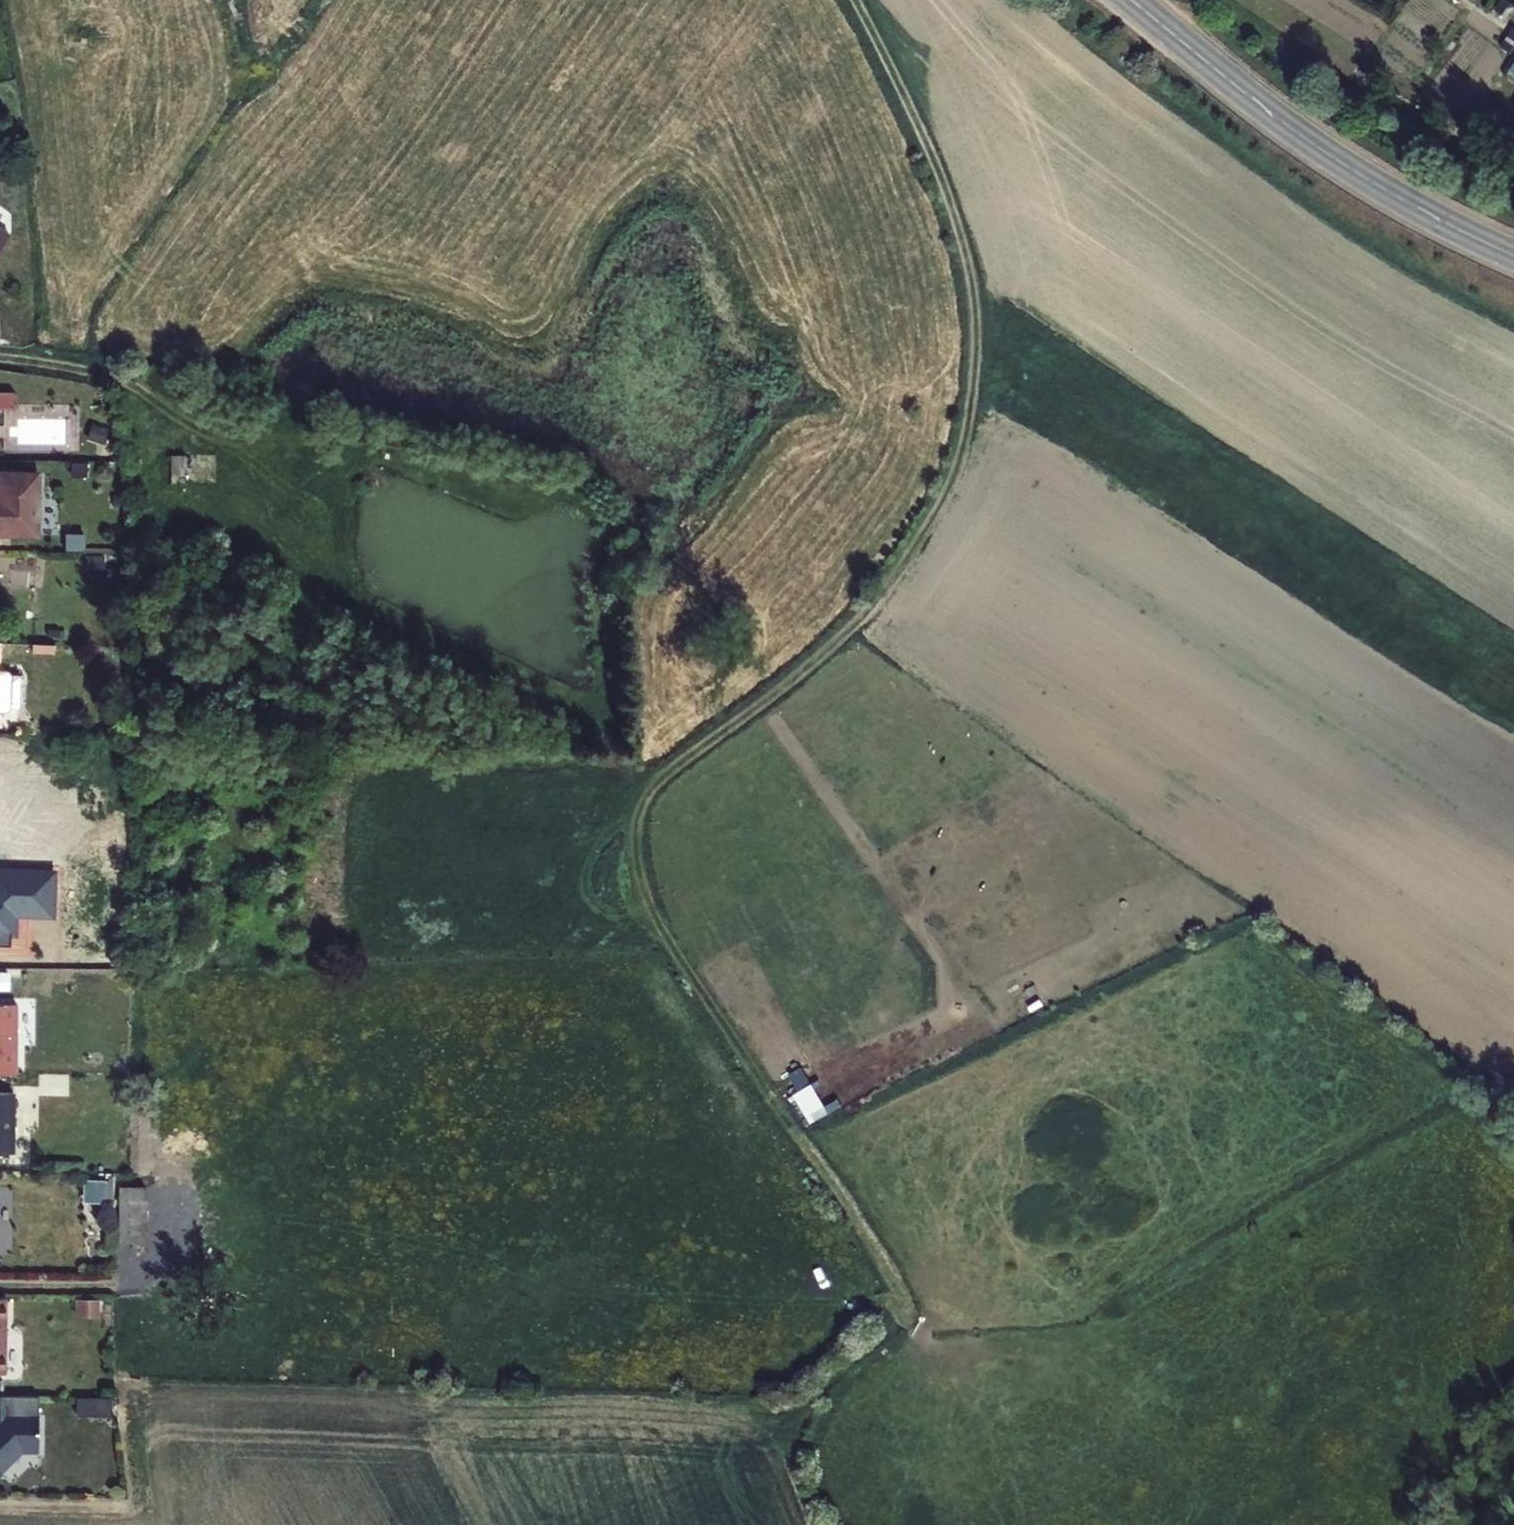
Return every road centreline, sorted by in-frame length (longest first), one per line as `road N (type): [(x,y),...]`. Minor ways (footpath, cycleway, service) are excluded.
road 1 (track): [(901,1313),(643,899),(633,858),(639,813),(663,776),(787,685),(852,626),(919,538),(964,440),(973,311),(966,250),(940,175),(855,0)]
road 2 (secondary): [(1133,0),(1326,153),(1513,256)]

